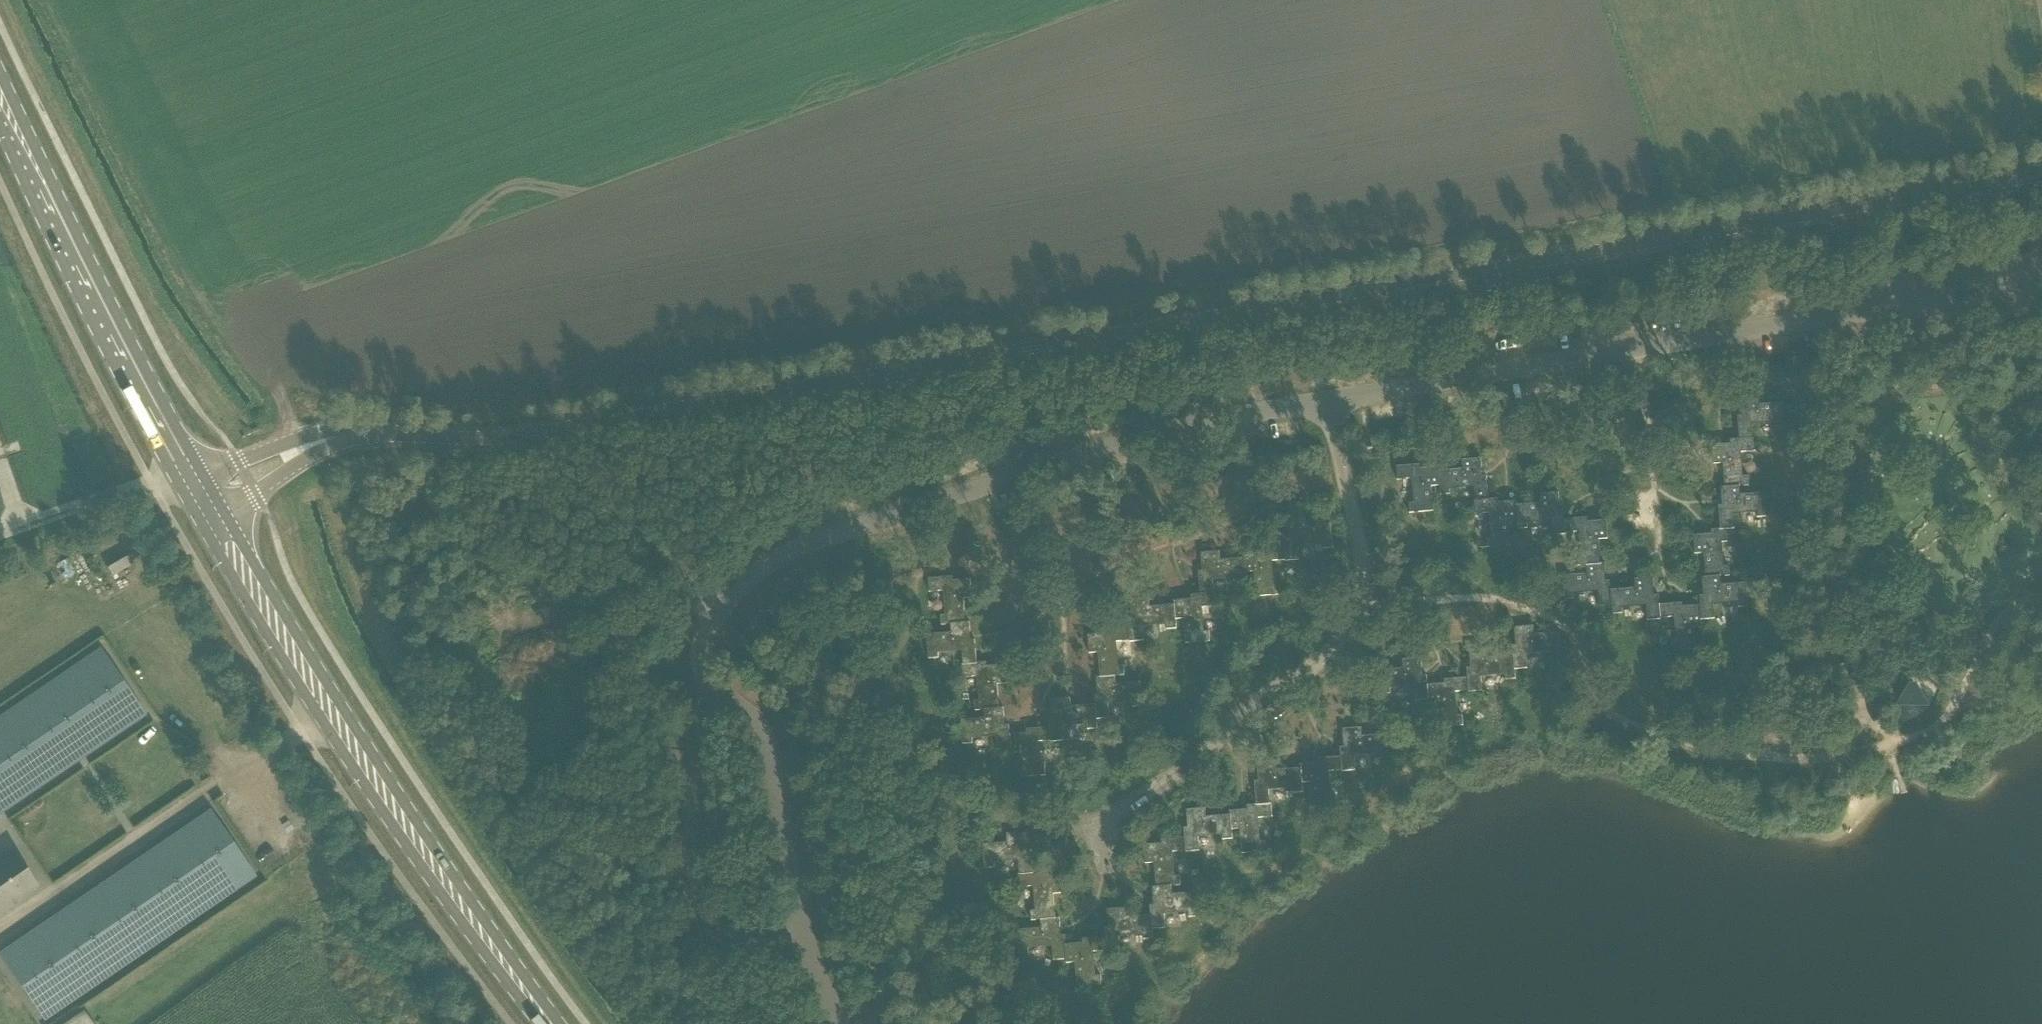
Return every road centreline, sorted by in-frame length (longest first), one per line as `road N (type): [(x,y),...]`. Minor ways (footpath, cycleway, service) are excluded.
road 1 (unclassified): [(247,482),(321,443),(382,432),(519,436),(2041,175)]
road 2 (primary): [(548,1023),(362,765),(203,507)]
road 3 (primary): [(203,507),(0,94)]
road 4 (track): [(183,469),(0,536)]

